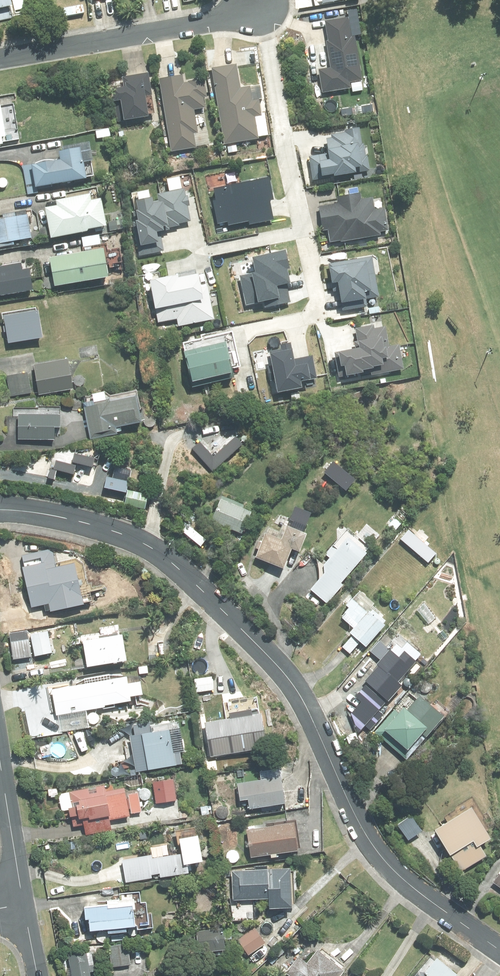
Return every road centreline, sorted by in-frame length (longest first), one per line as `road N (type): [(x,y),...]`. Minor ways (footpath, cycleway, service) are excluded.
road 1 (residential): [(0,510),(101,528),(154,550),(199,587),(296,688),(368,840),(393,871),(499,951)]
road 2 (residential): [(256,3),(317,308),(259,330)]
road 3 (residential): [(256,3),(207,24),(0,60)]
road 4 (residential): [(24,901),(0,762)]

